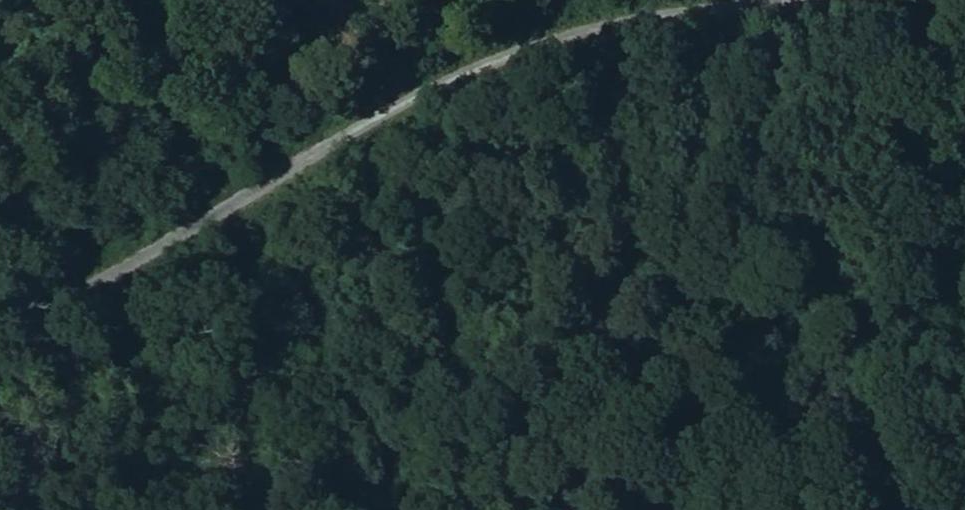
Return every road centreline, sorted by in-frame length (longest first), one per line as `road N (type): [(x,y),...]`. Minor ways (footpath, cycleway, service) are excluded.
road 1 (track): [(0,332),(409,97),(577,35),(825,0)]

